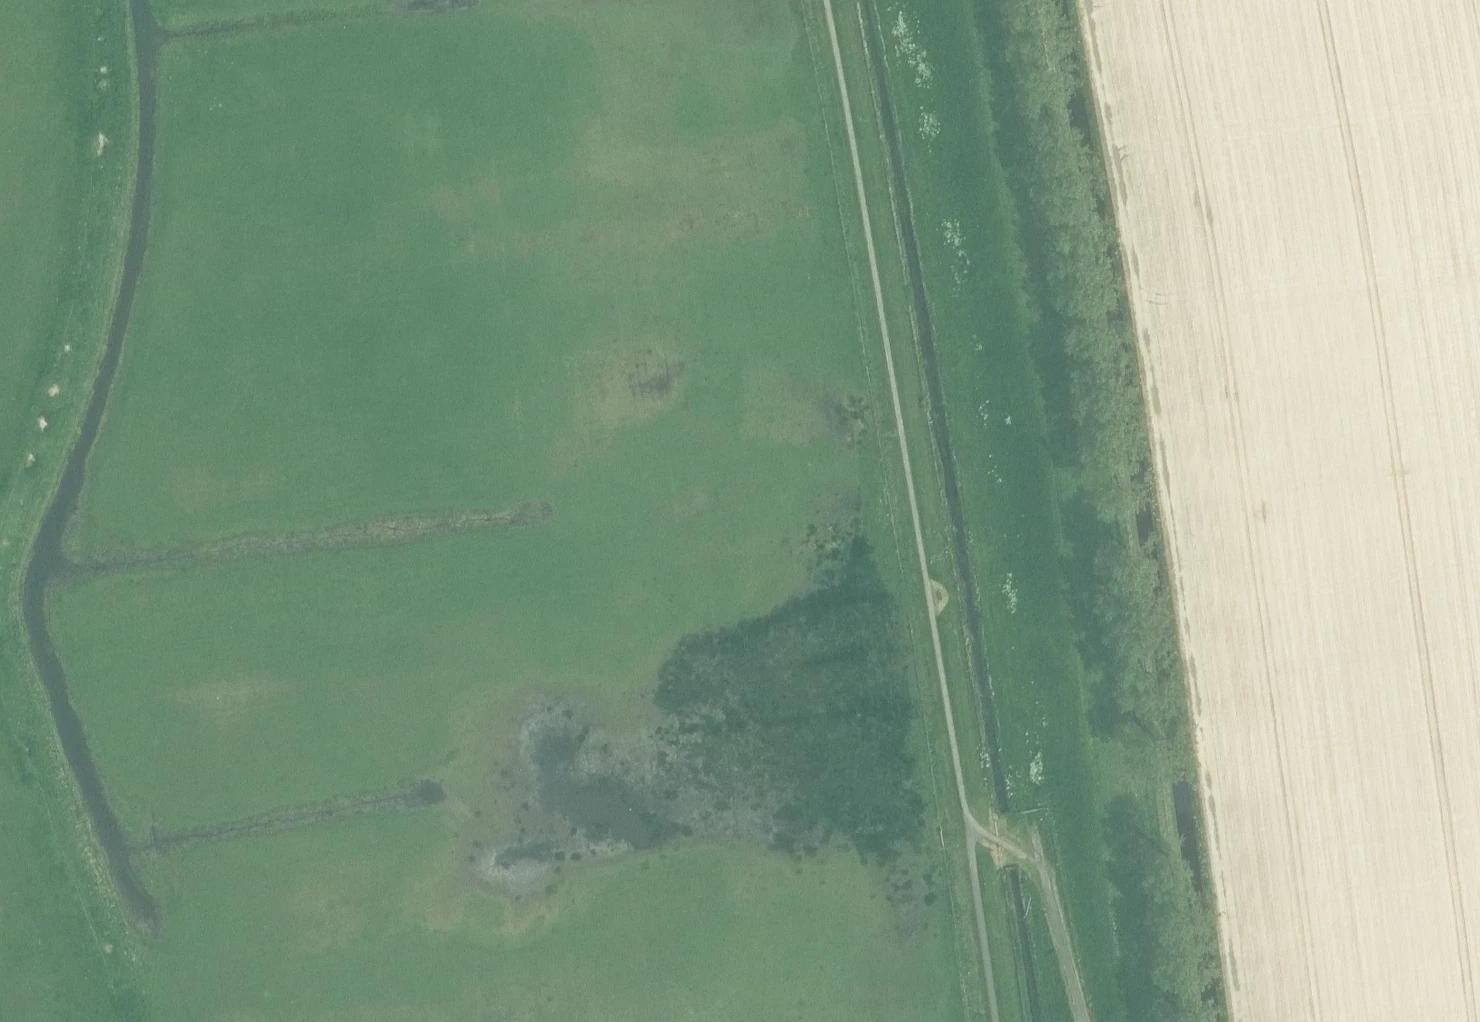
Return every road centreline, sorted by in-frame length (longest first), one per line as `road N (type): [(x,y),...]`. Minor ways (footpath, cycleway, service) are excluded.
road 1 (track): [(1022,0),(1104,461),(1179,1021)]

